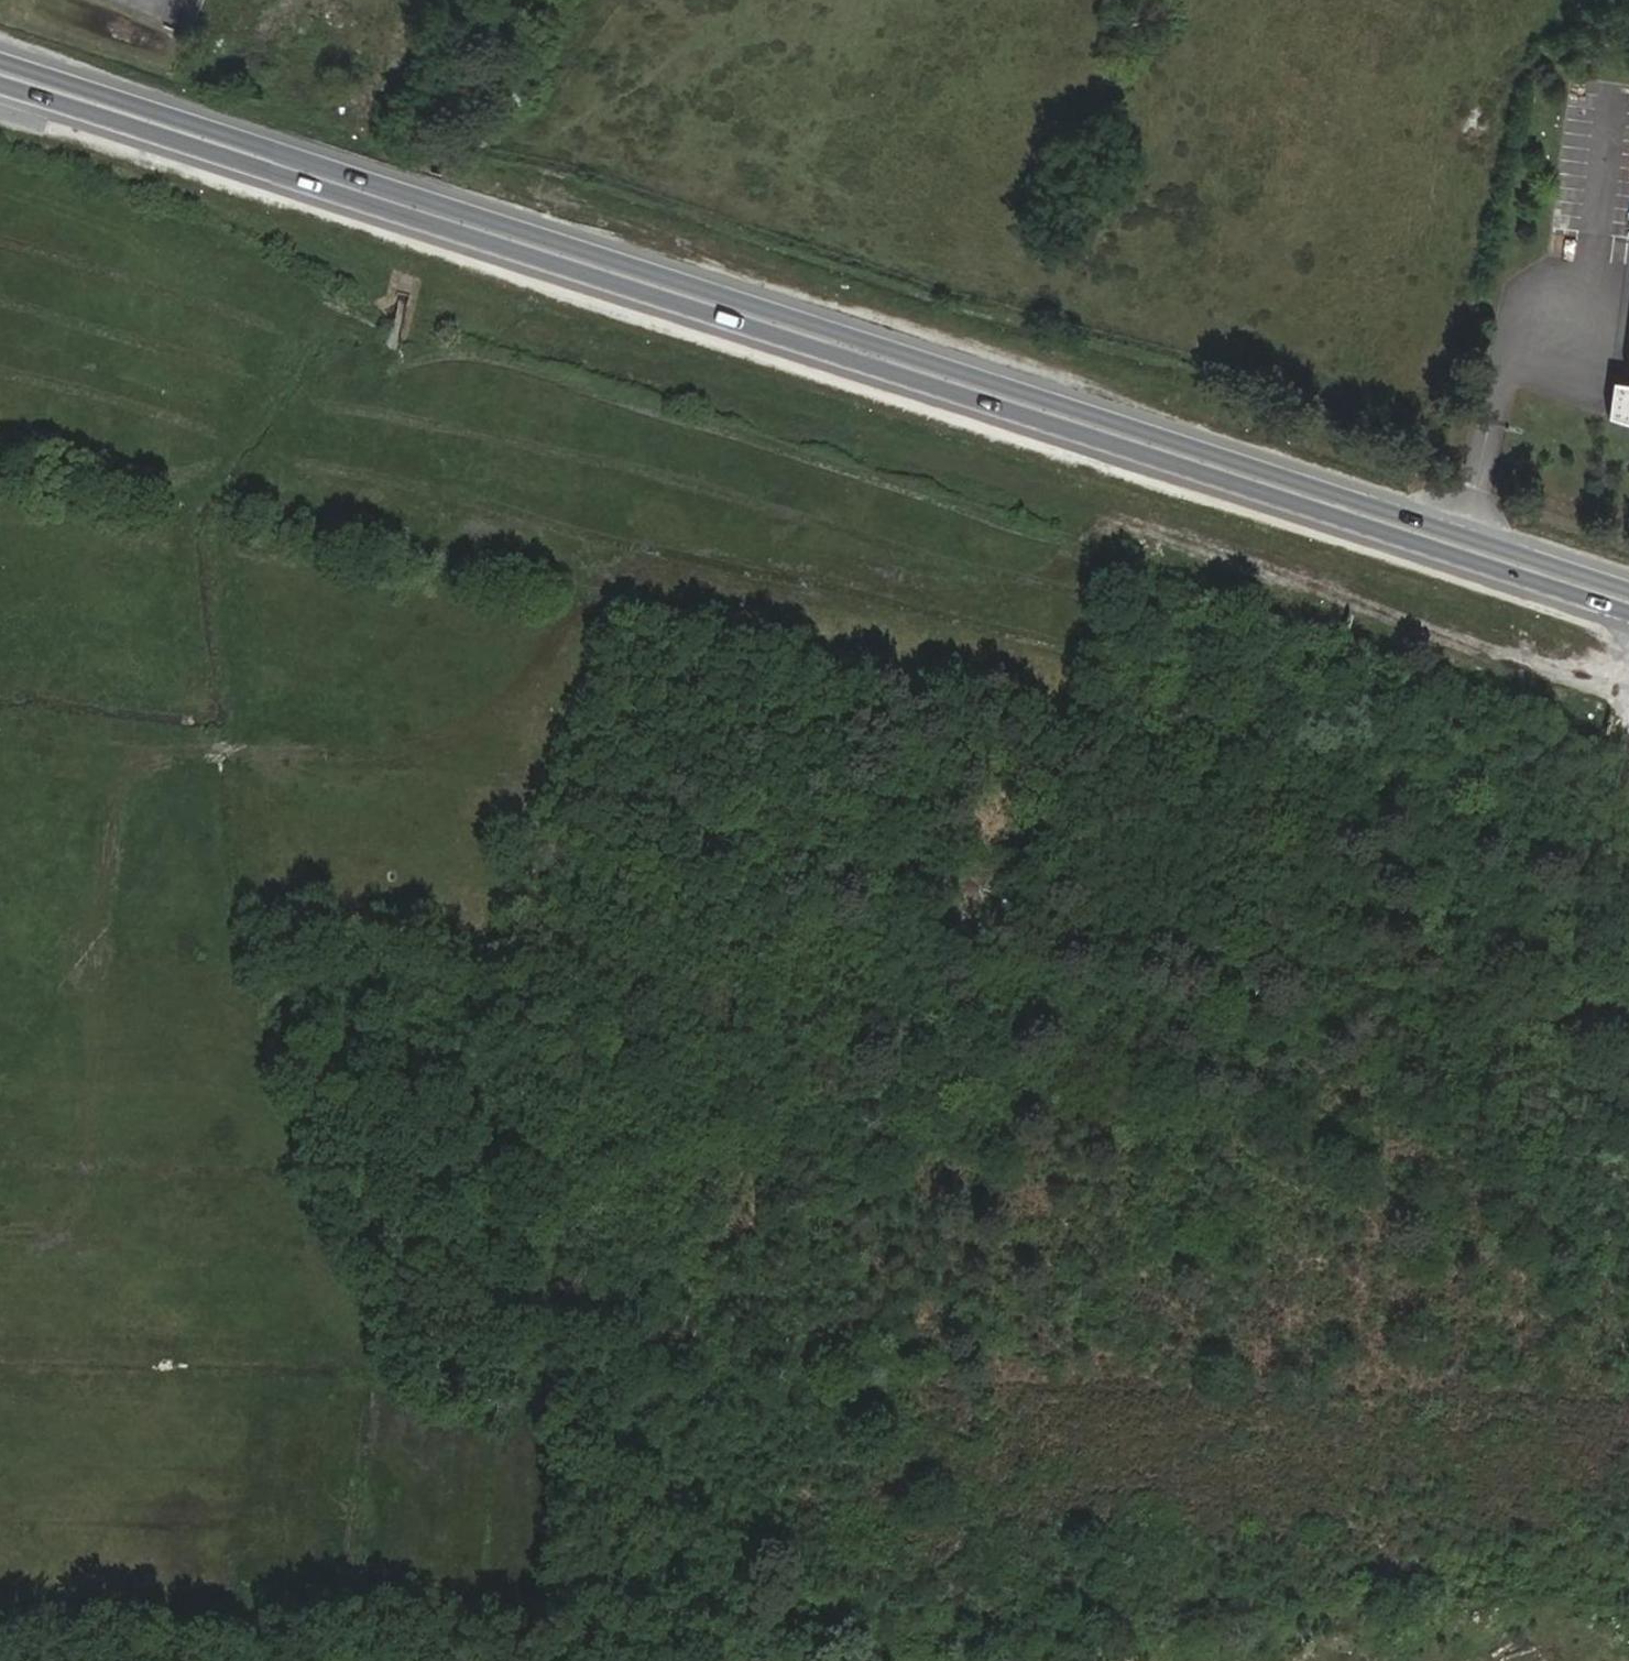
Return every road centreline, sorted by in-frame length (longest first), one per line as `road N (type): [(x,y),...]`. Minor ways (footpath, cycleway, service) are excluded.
road 1 (primary): [(2,73),(1628,602)]

